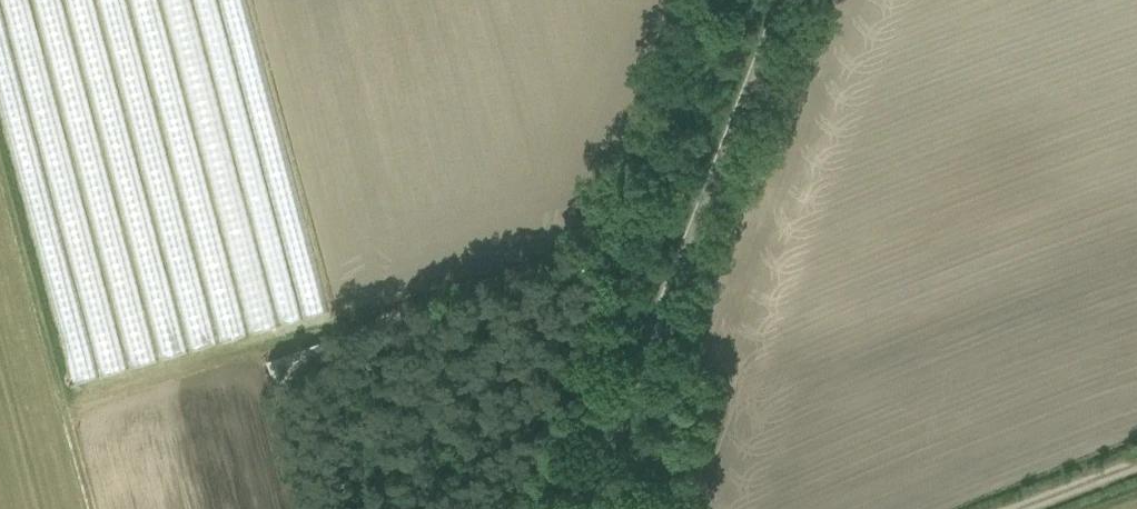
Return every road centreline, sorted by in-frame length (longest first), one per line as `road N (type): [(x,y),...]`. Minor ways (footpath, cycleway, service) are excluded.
road 1 (unclassified): [(771,0),(575,508)]

